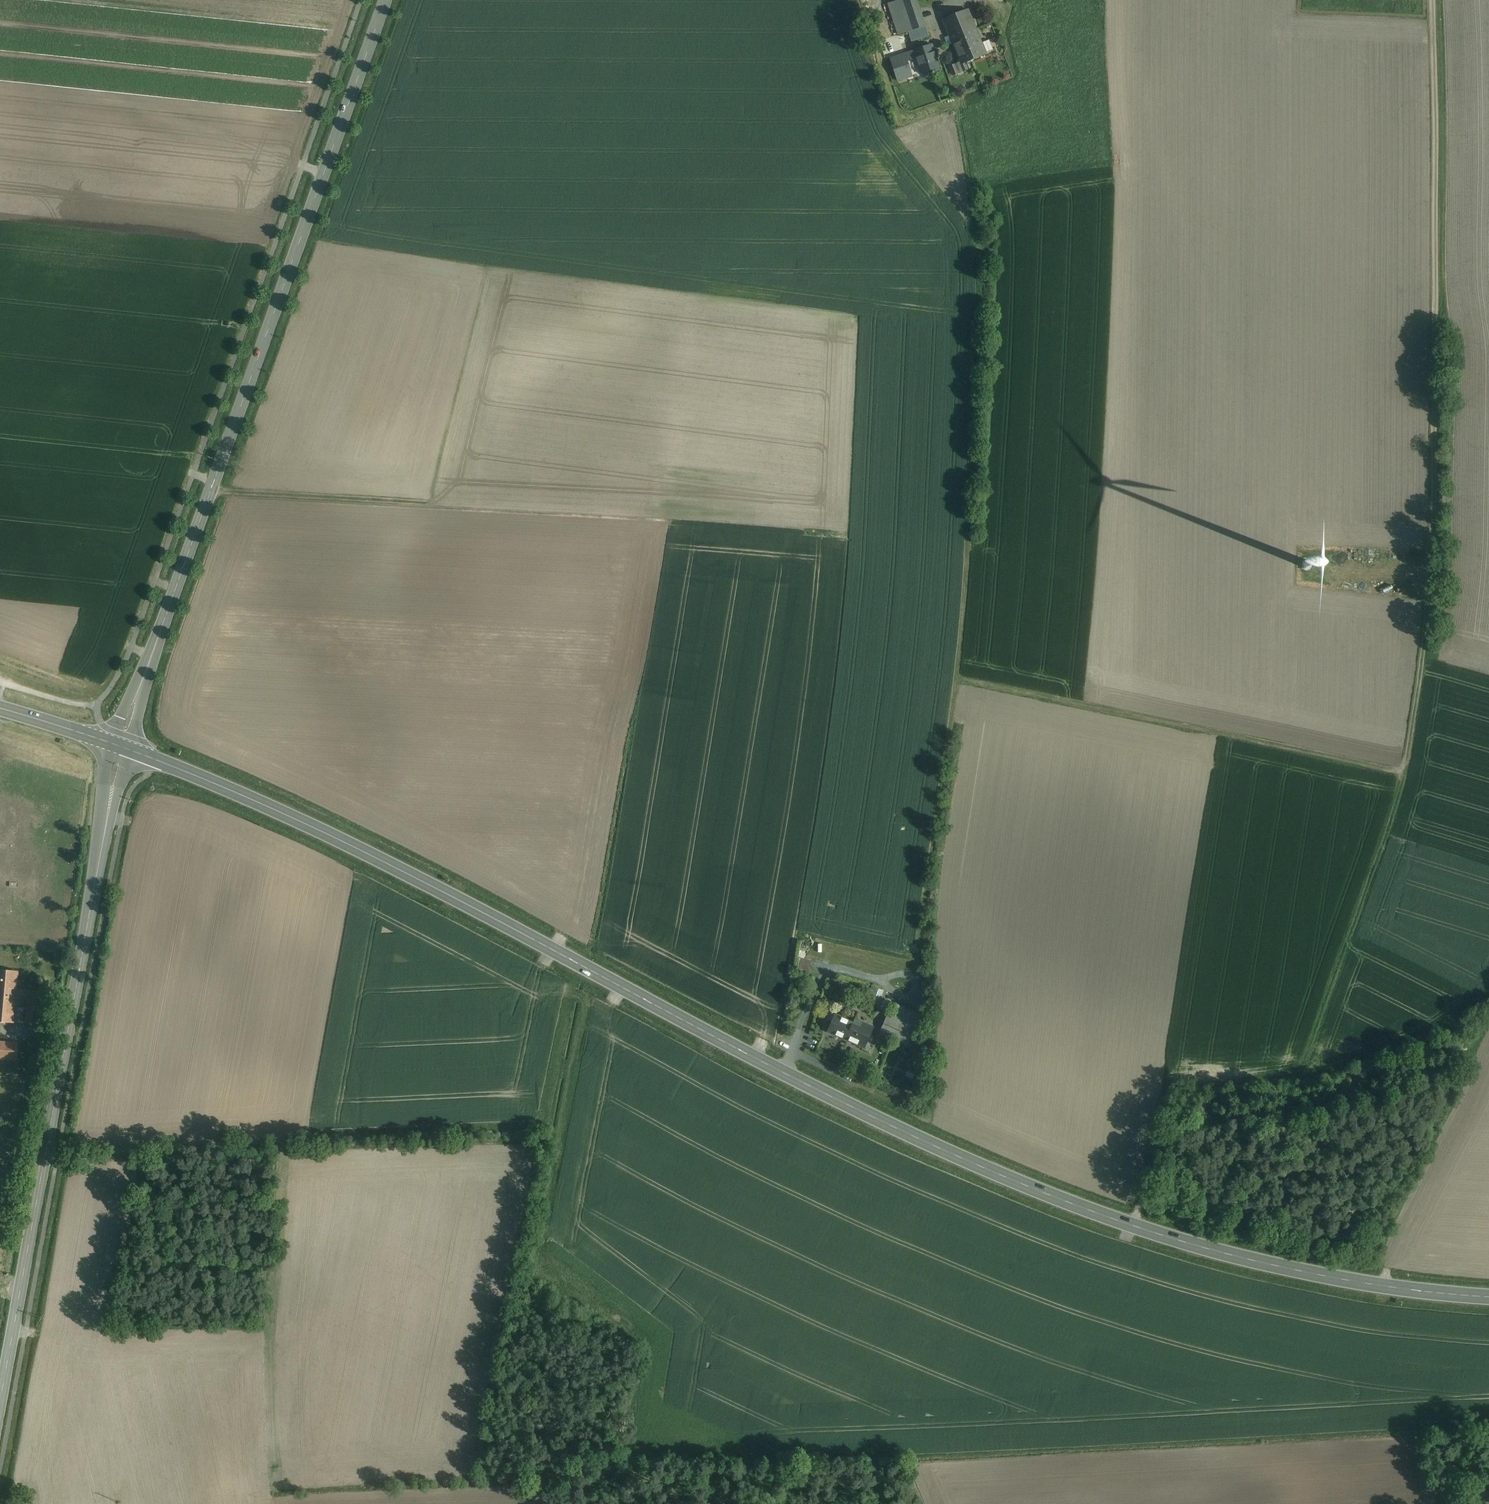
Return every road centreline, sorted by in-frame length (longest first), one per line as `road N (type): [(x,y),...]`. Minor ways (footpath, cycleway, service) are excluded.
road 1 (secondary): [(1488,1298),(1359,1284),(1225,1255),(1017,1182),(810,1087),(354,848),(122,747)]
road 2 (track): [(1431,0),(1433,557),(1404,772),(962,680)]
road 3 (secondary): [(122,747),(386,0)]
road 4 (tertiary): [(122,747),(0,1402)]
road 5 (secondary): [(122,747),(0,709)]

